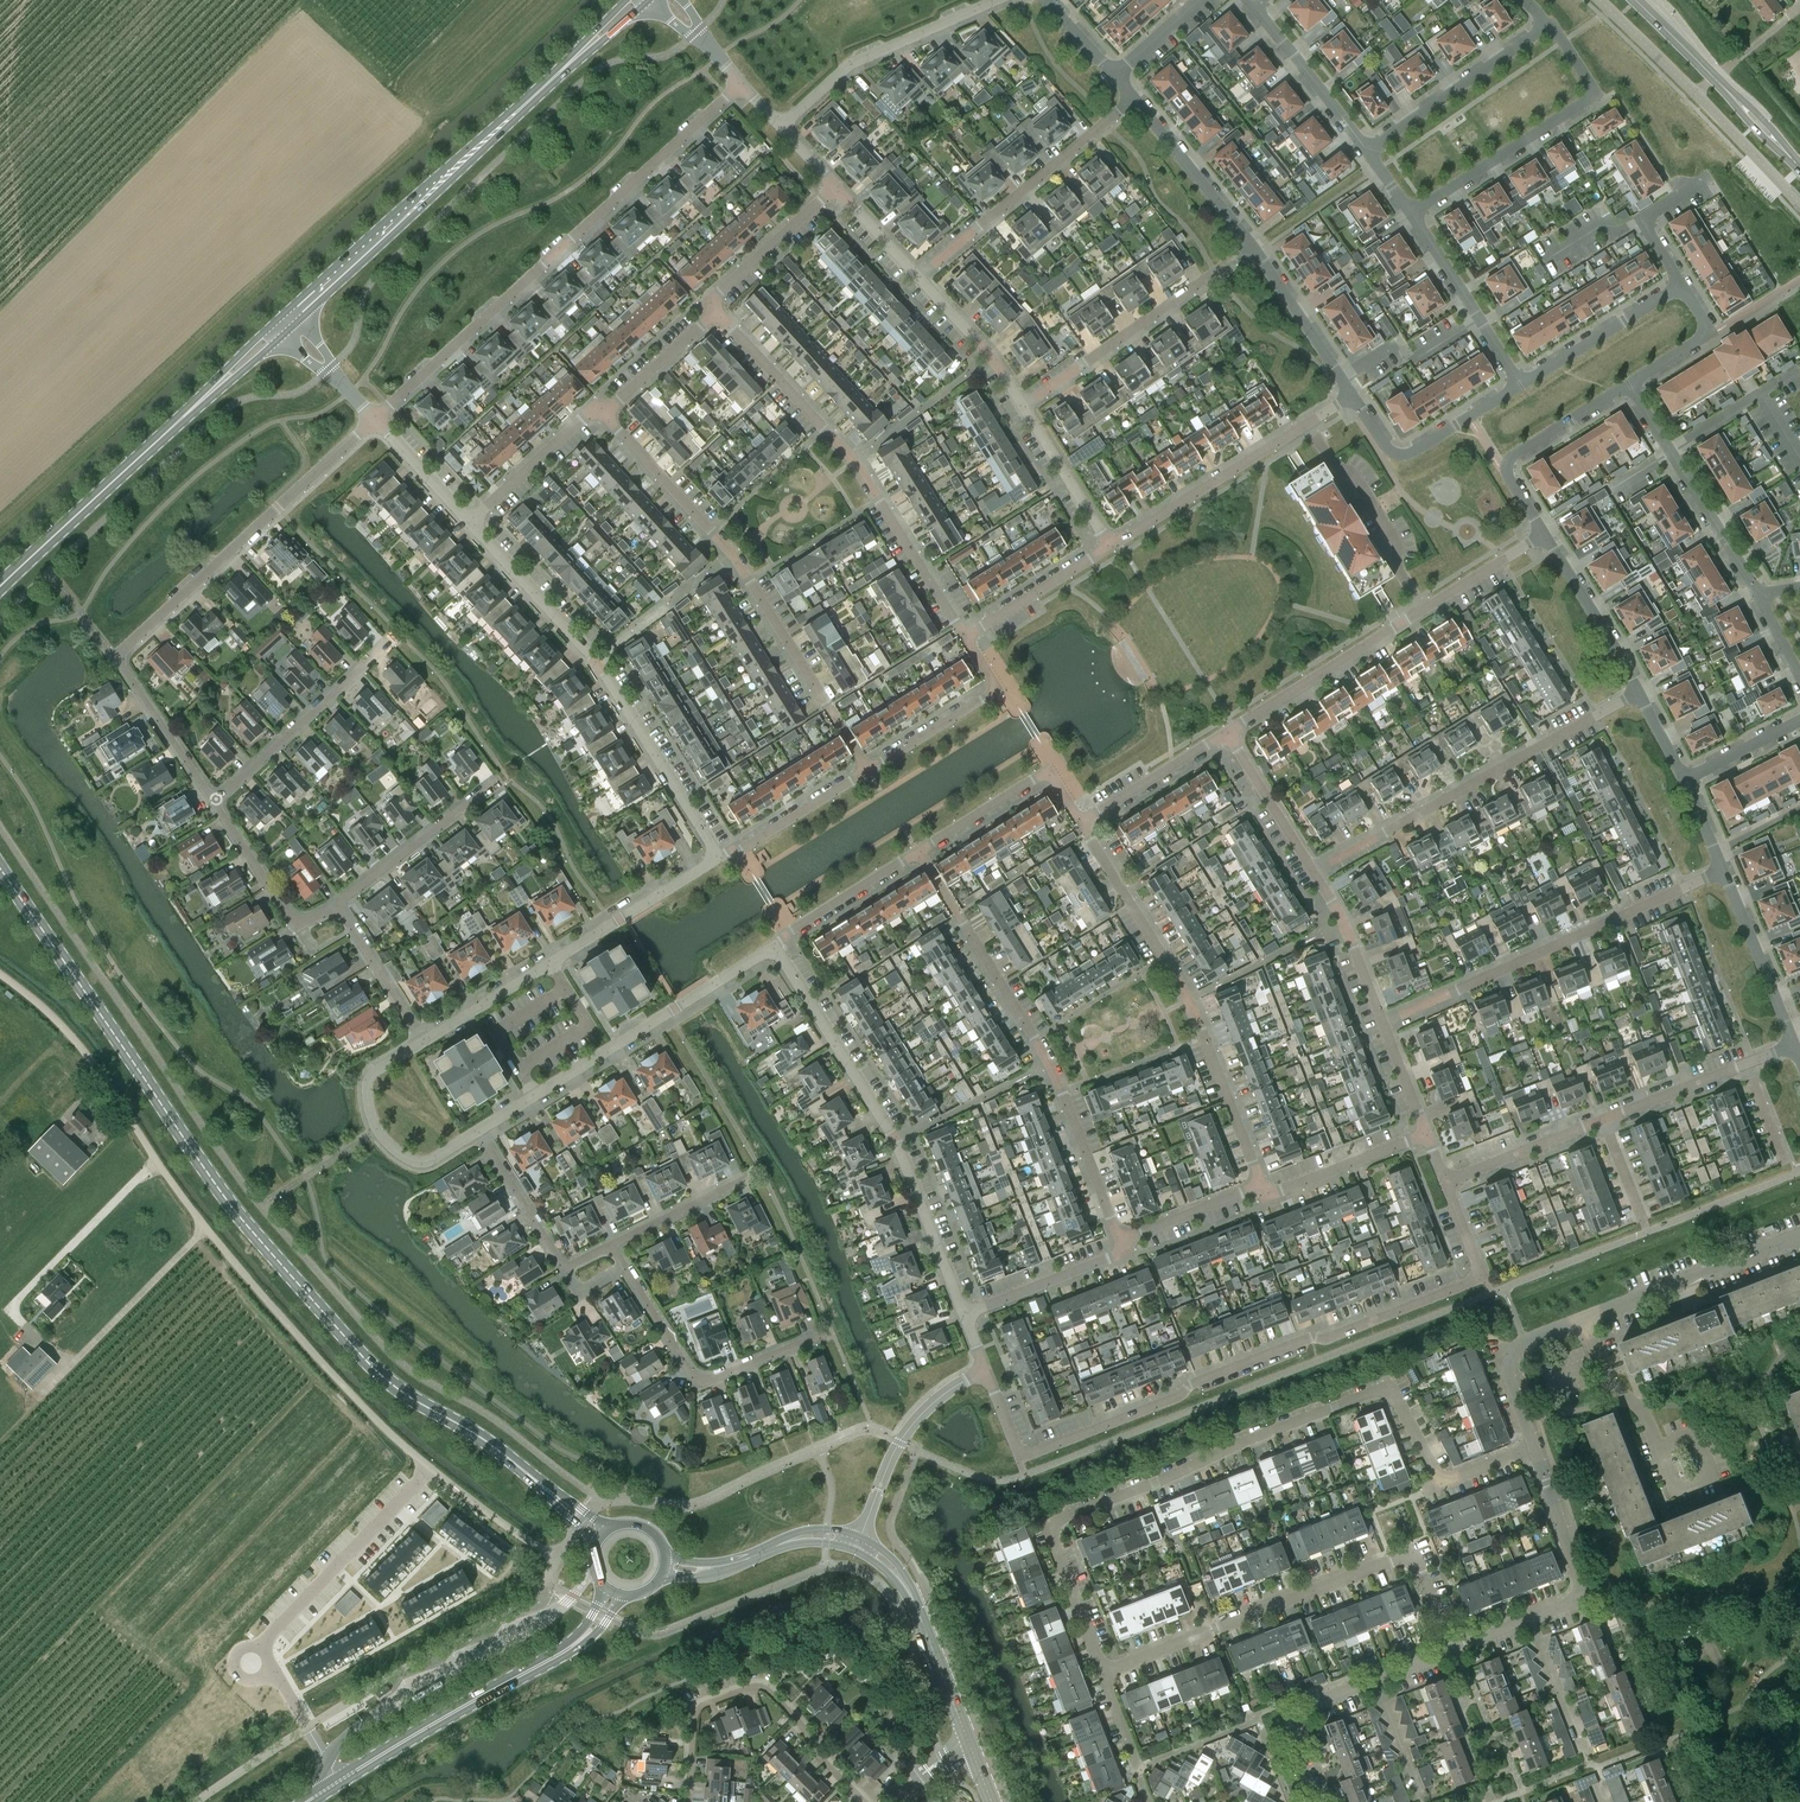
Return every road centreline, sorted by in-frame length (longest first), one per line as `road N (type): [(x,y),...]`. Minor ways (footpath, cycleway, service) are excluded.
road 1 (primary): [(601,1536),(477,1435),(403,1395),(369,1364),(217,1186),(0,865)]
road 2 (residential): [(984,1369),(1020,1458),(1213,1374),(1470,1283),(1479,1271),(1444,1180)]
road 3 (unclassified): [(441,1476),(392,1436),(258,1290),(156,1162),(86,1054),(0,976)]
road 4 (residential): [(1103,1673),(1051,1537),(1058,1519),(1373,1391),(1394,1395),(1442,1482)]
road 5 (residential): [(214,802),(120,657),(373,419)]
road 6 (residential): [(373,419),(740,82)]
road 7 (primary): [(290,327),(639,0)]
road 8 (residential): [(1126,1251),(1066,1094),(919,851)]
road 9 (residential): [(1103,1673),(1399,1557),(1415,1563),(1451,1646)]
road 10 (residential): [(717,855),(595,660),(470,522)]
road 11 (residential): [(965,1312),(894,1136),(772,947)]
road 12 (residential): [(1264,1188),(1191,998),(1080,821)]
road 13 (residential): [(966,637),(879,500),(714,312)]
road 14 (residential): [(1535,1448),(1508,1359),(1517,1345),(1799,1236)]
road 15 (primary): [(0,586),(290,327)]
road 16 (residential): [(717,855),(744,848),(996,688),(966,637)]
road 17 (residential): [(1228,733),(1544,534)]
road 18 (residential): [(1385,1022),(1723,869)]
road 19 (residential): [(1313,870),(1639,694)]
road 20 (residential): [(421,1041),(717,855)]
road 21 (residential): [(772,947),(481,1134)]
road 22 (primary): [(338,1781),(578,1645),(618,1591)]
road 23 (residential): [(688,1801),(697,1710),(758,1686),(865,1801)]
road 24 (residential): [(1572,1543),(1589,1538),(1692,1801)]
road 25 (residential): [(788,643),(710,531),(602,412)]
road 26 (residential): [(1411,213),(1588,96),(1589,83),(1548,24)]
road 27 (residential): [(823,1335),(696,1382),(614,1245)]
road 28 (unclassified): [(1599,0),(1799,204)]
road 29 (residential): [(1112,547),(1352,395)]
road 30 (residential): [(1021,406),(1251,249)]
road 31 (residential): [(920,278),(1133,99)]
road 32 (residential): [(1317,1801),(1291,1735),(1296,1713),(1451,1646)]
road 33 (residential): [(782,128),(852,64),(995,0)]
road 34 (residential): [(1629,383),(1759,595)]
road 35 (tertiary): [(971,1755),(900,1575),(856,1542)]
road 36 (residential): [(423,1474),(291,1614),(264,1644),(264,1657)]
road 37 (residential): [(481,1134),(431,1162),(414,1162),(376,1132),(370,1077),(421,1041)]
road 38 (residential): [(214,802),(389,641)]
road 39 (secondary): [(1799,168),(1634,0)]
road 40 (track): [(205,1227),(42,1394)]
road 41 (residential): [(1544,534),(1508,475),(1509,459),(1629,383)]
road 42 (residential): [(856,1542),(899,1442),(930,1405),(984,1369)]
road 43 (residential): [(1520,385),(1405,456),(1386,451),(1352,395)]
road 44 (residential): [(1368,151),(1548,24)]
road 45 (residential): [(481,1134),(569,1268),(614,1245)]
road 46 (residential): [(919,851),(1041,774),(1080,821)]
road 47 (residential): [(1411,213),(1520,385)]
road 48 (tertiary): [(856,1542),(809,1535),(713,1569),(663,1566)]
road 49 (residential): [(494,783),(336,904)]
road 50 (residential): [(1451,1646),(1574,1601),(1583,1586),(1572,1543)]
road 51 (residential): [(1133,99),(1251,249)]
road 52 (residential): [(1795,1045),(1723,869)]
road 53 (residential): [(1681,287),(1520,385)]
road 54 (residential): [(336,904),(307,920),(293,917),(214,802)]
road 55 (residential): [(1253,4),(1368,151)]
road 56 (residential): [(1639,694),(1544,534)]
road 57 (residential): [(714,312),(717,295),(836,187)]
road 58 (residential): [(1352,395),(1251,249)]
road 59 (residential): [(772,947),(919,851)]
road 60 (residential): [(470,522),(584,417),(602,412)]
road 61 (residential): [(1264,1188),(1291,1188),(1426,1134)]
road 62 (residential): [(1080,821),(1228,733)]
road 63 (residential): [(965,1312),(1126,1251)]
road 64 (residential): [(966,637),(1112,547)]
road 65 (residential): [(1604,1121),(1444,1180)]
road 66 (residential): [(1385,1022),(1313,870)]
road 67 (residential): [(1112,547),(1021,406)]
road 68 (residential): [(1021,406),(989,356),(920,278)]
road 69 (residential): [(421,1041),(336,904)]
road 70 (residential): [(1313,870),(1228,733)]
road 71 (residential): [(1126,1251),(1134,1235),(1264,1188)]
road 72 (residential): [(1604,1121),(1746,1064)]
road 73 (residential): [(602,412),(714,312)]
road 74 (residential): [(614,1245),(747,1176)]
road 75 (residential): [(1629,383),(1705,337),(1706,327),(1681,287)]
road 76 (residential): [(264,1657),(338,1781)]
road 77 (residential): [(470,522),(373,419)]
road 78 (residential): [(1684,779),(1799,721)]
road 79 (residential): [(920,278),(836,187)]

